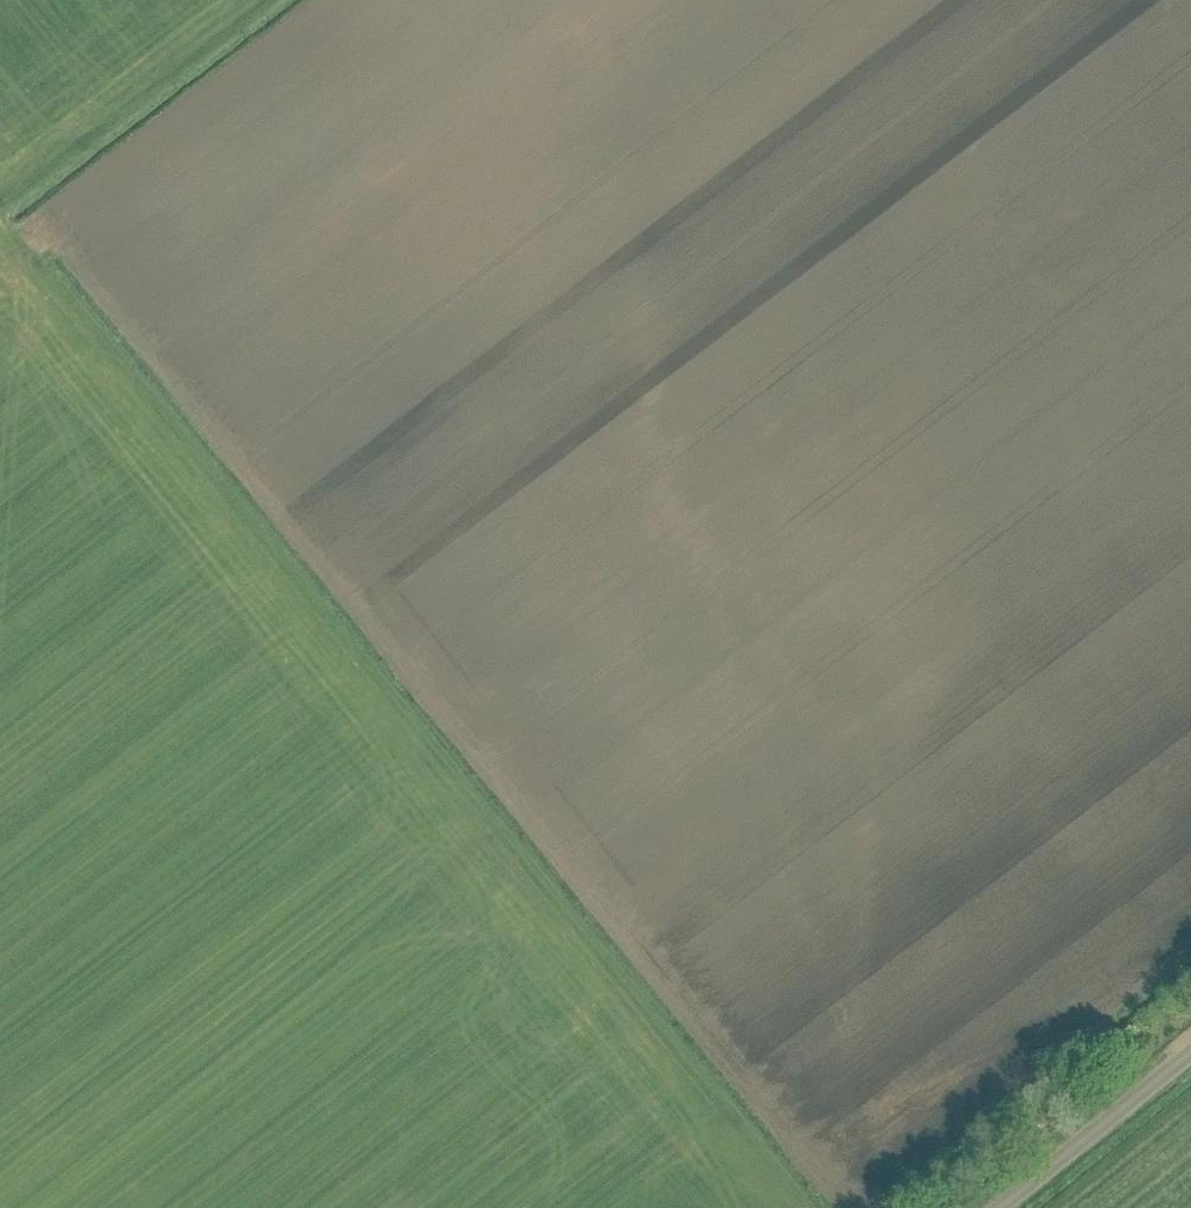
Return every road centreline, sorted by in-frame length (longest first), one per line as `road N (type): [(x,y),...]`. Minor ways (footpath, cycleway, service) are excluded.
road 1 (unclassified): [(998,1207),(1190,1050)]

